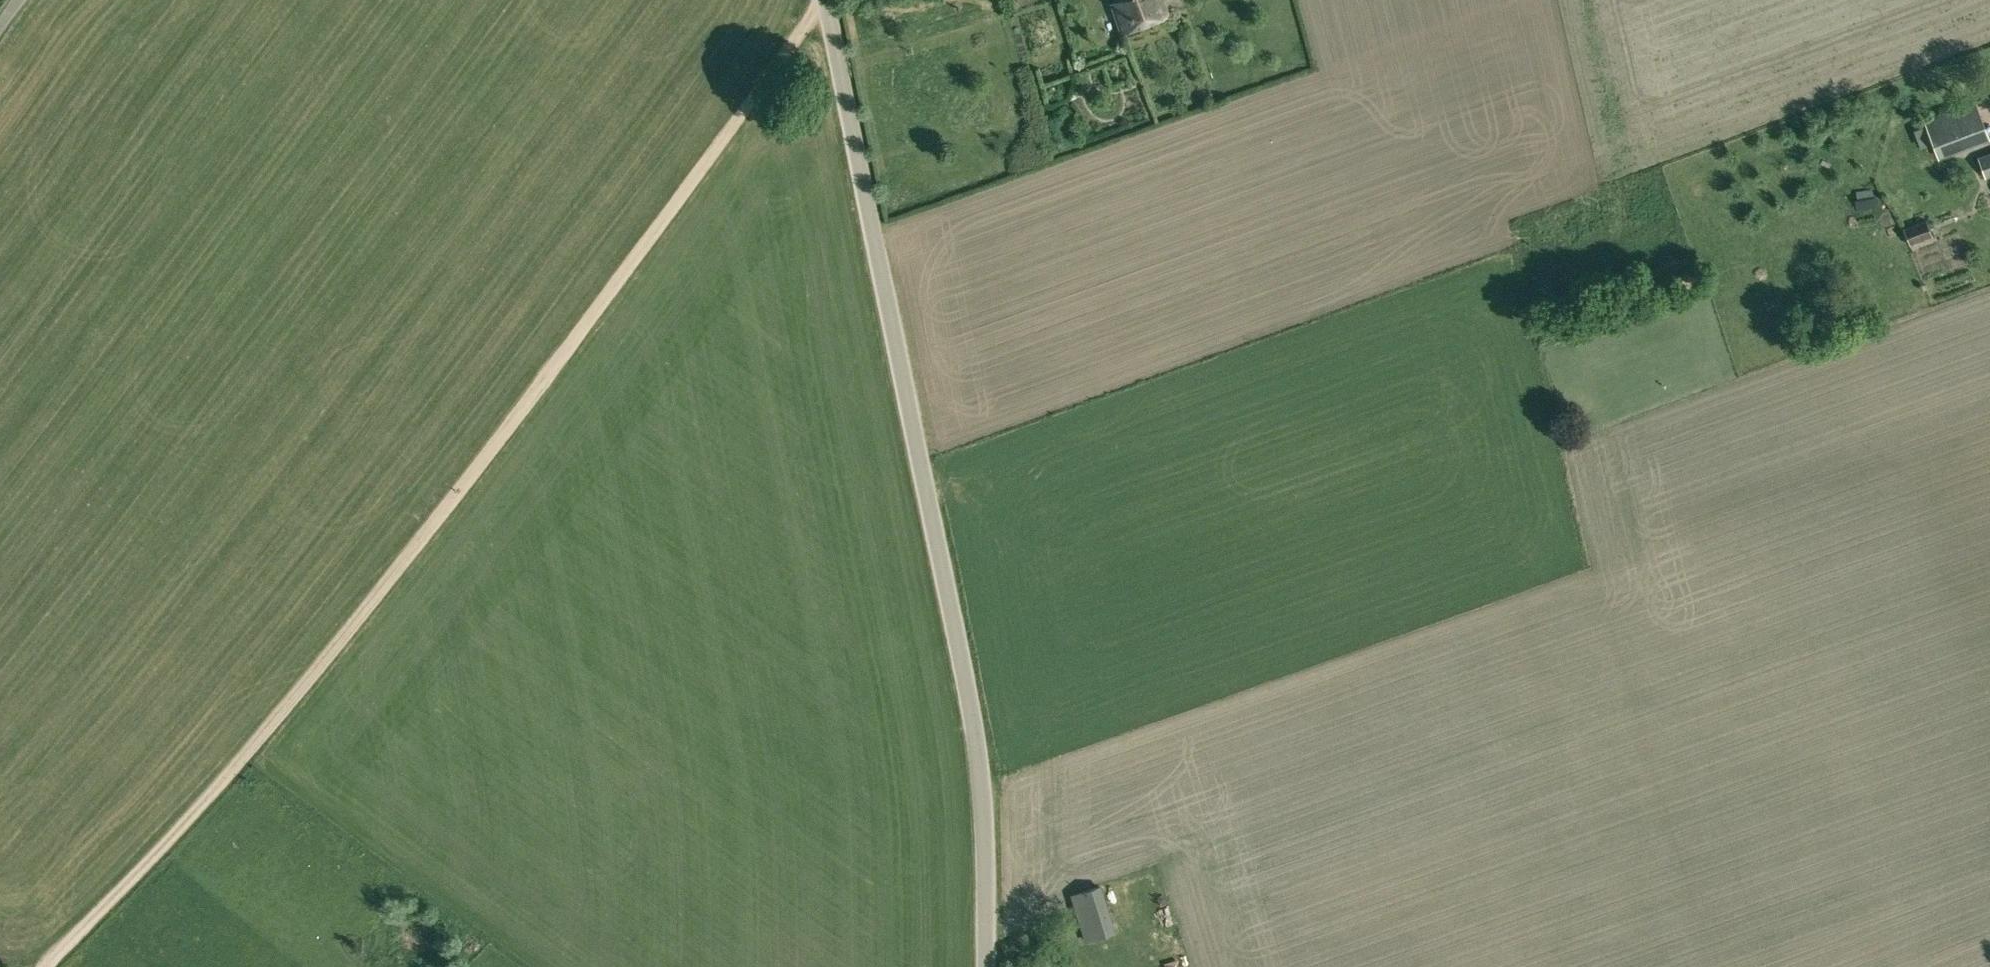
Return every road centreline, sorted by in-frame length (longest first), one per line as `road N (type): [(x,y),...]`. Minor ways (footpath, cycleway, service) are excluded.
road 1 (track): [(43,966),(196,807),(353,620),(628,265),(817,0)]
road 2 (unclassified): [(985,966),(976,740),(826,0)]

